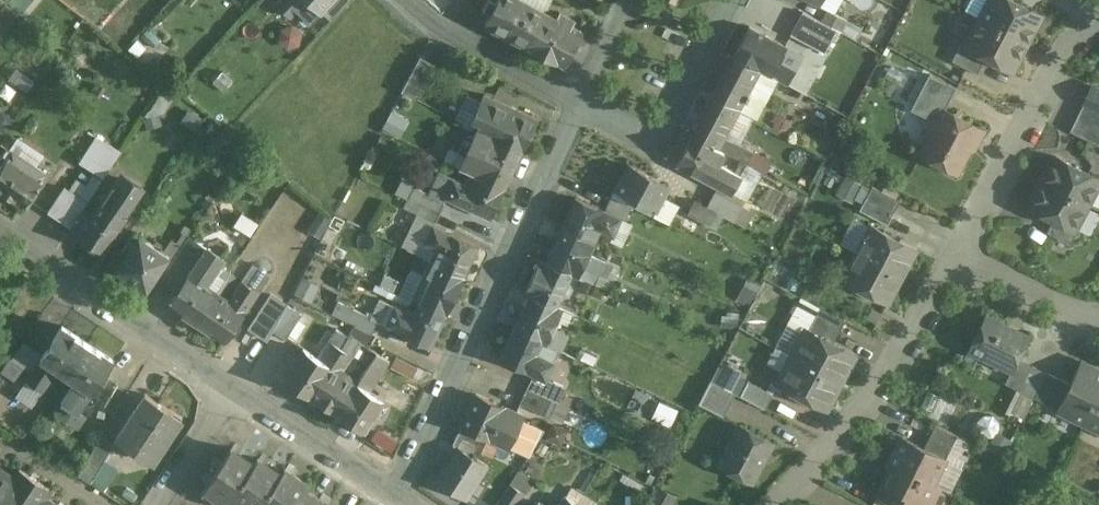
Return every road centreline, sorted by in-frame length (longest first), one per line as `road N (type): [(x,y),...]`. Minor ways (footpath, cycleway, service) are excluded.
road 1 (residential): [(583,106),(400,497)]
road 2 (residential): [(964,254),(781,504)]
road 3 (residential): [(226,384),(0,232)]
road 4 (residential): [(1098,21),(1066,57),(964,254)]
road 5 (residential): [(583,106),(658,146),(732,0)]
road 6 (residential): [(400,497),(226,384)]
road 7 (residential): [(406,0),(437,28),(583,106)]
road 8 (residential): [(1098,318),(964,254)]
road 9 (residential): [(150,504),(226,384)]

